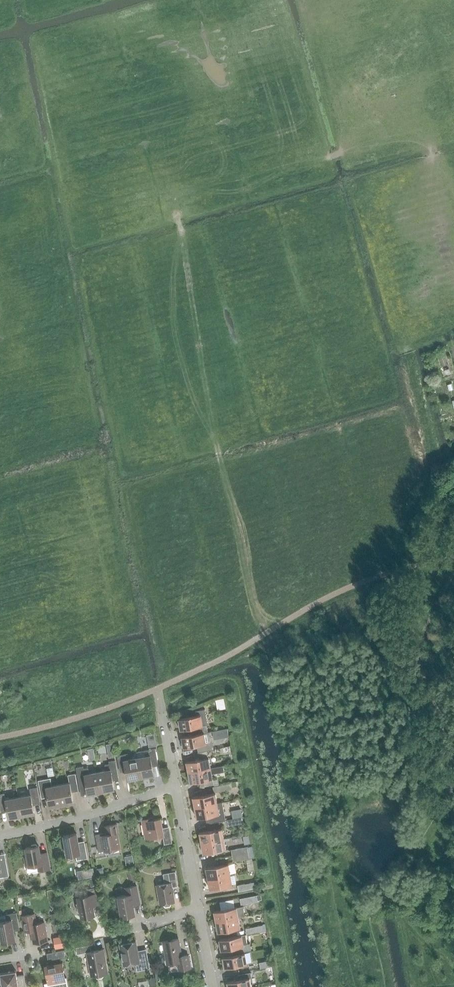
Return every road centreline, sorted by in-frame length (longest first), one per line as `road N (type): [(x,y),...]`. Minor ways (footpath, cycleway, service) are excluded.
road 1 (residential): [(0,835),(175,786)]
road 2 (residential): [(198,908),(175,786)]

